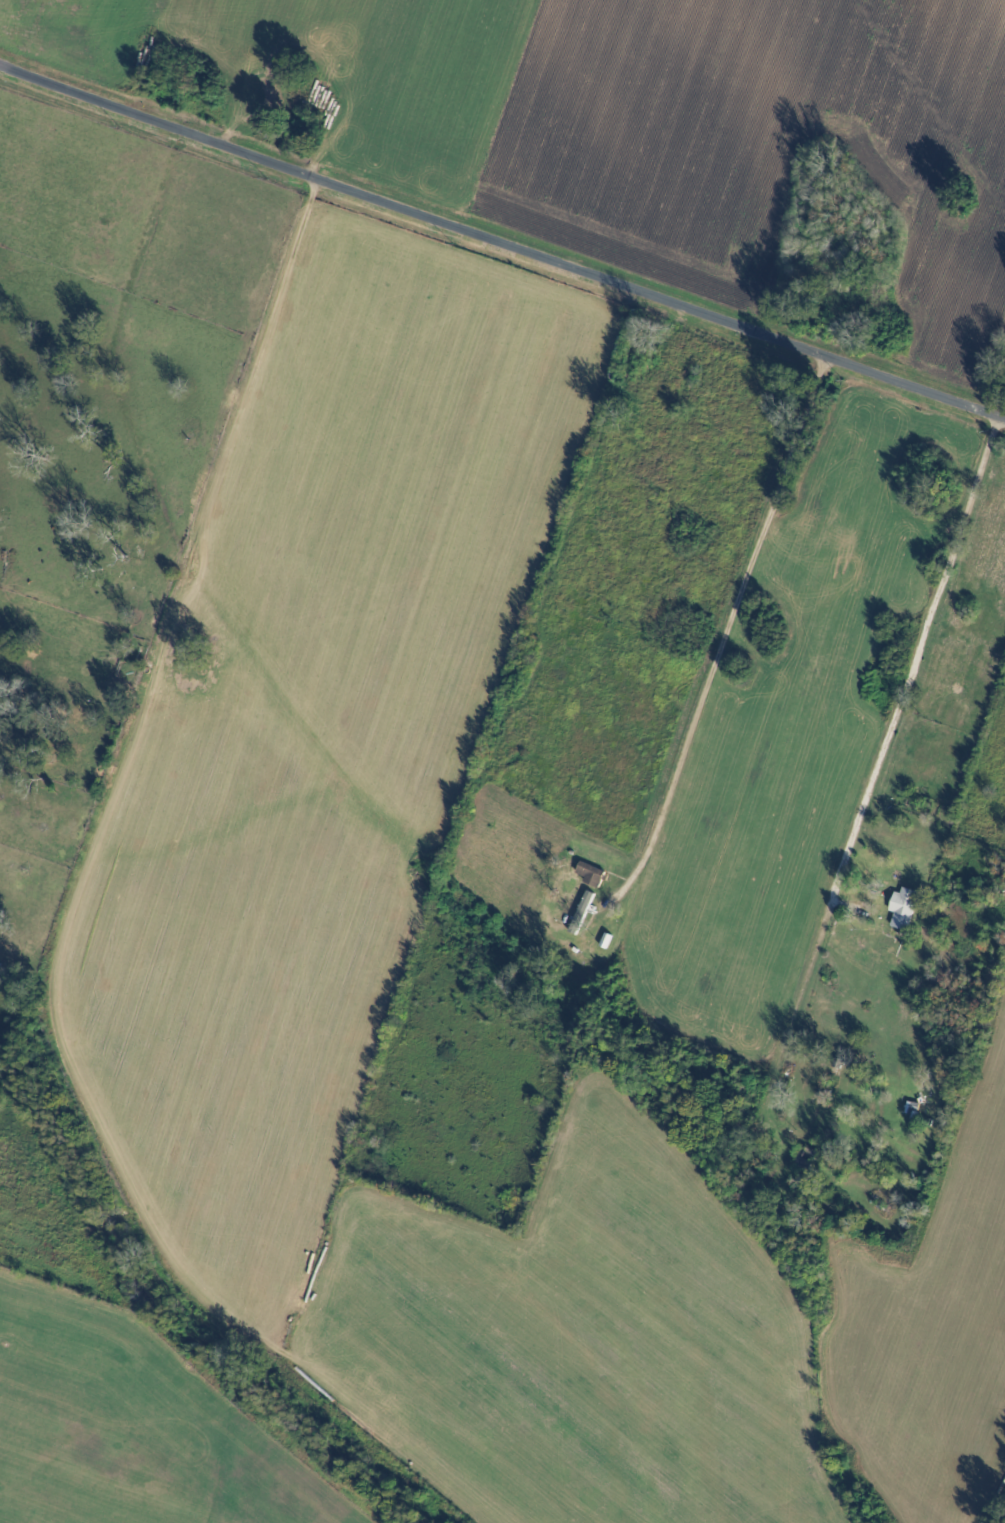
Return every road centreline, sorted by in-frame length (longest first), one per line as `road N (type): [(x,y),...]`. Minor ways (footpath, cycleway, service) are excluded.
road 1 (residential): [(0,56),(1004,422)]
road 2 (residential): [(786,1134),(770,1123),(767,1096),(996,419)]

